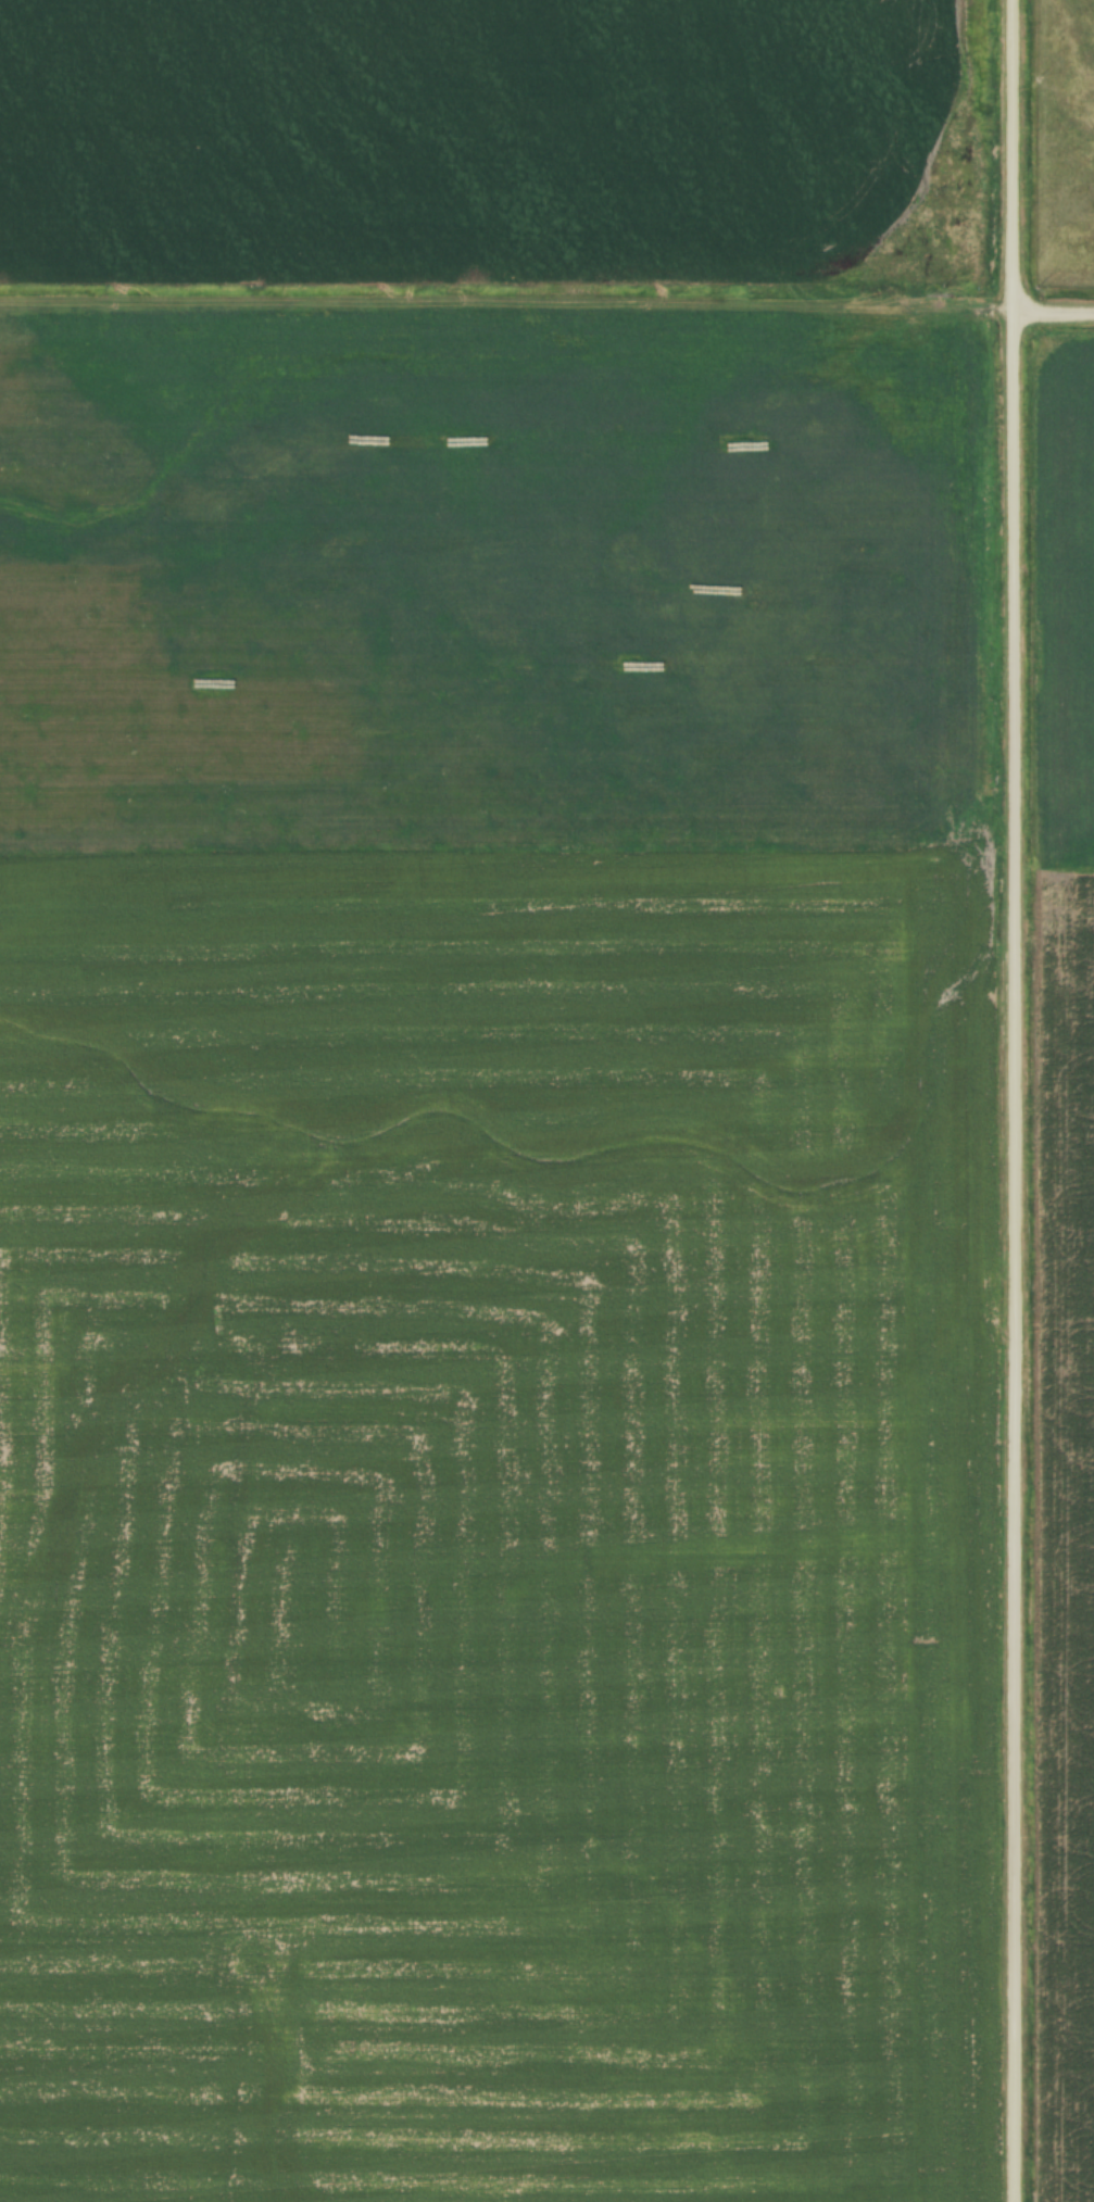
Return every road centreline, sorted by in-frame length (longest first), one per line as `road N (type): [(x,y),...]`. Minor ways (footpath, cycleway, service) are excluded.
road 1 (residential): [(1015,2201),(1013,0)]
road 2 (track): [(1013,320),(0,331)]

